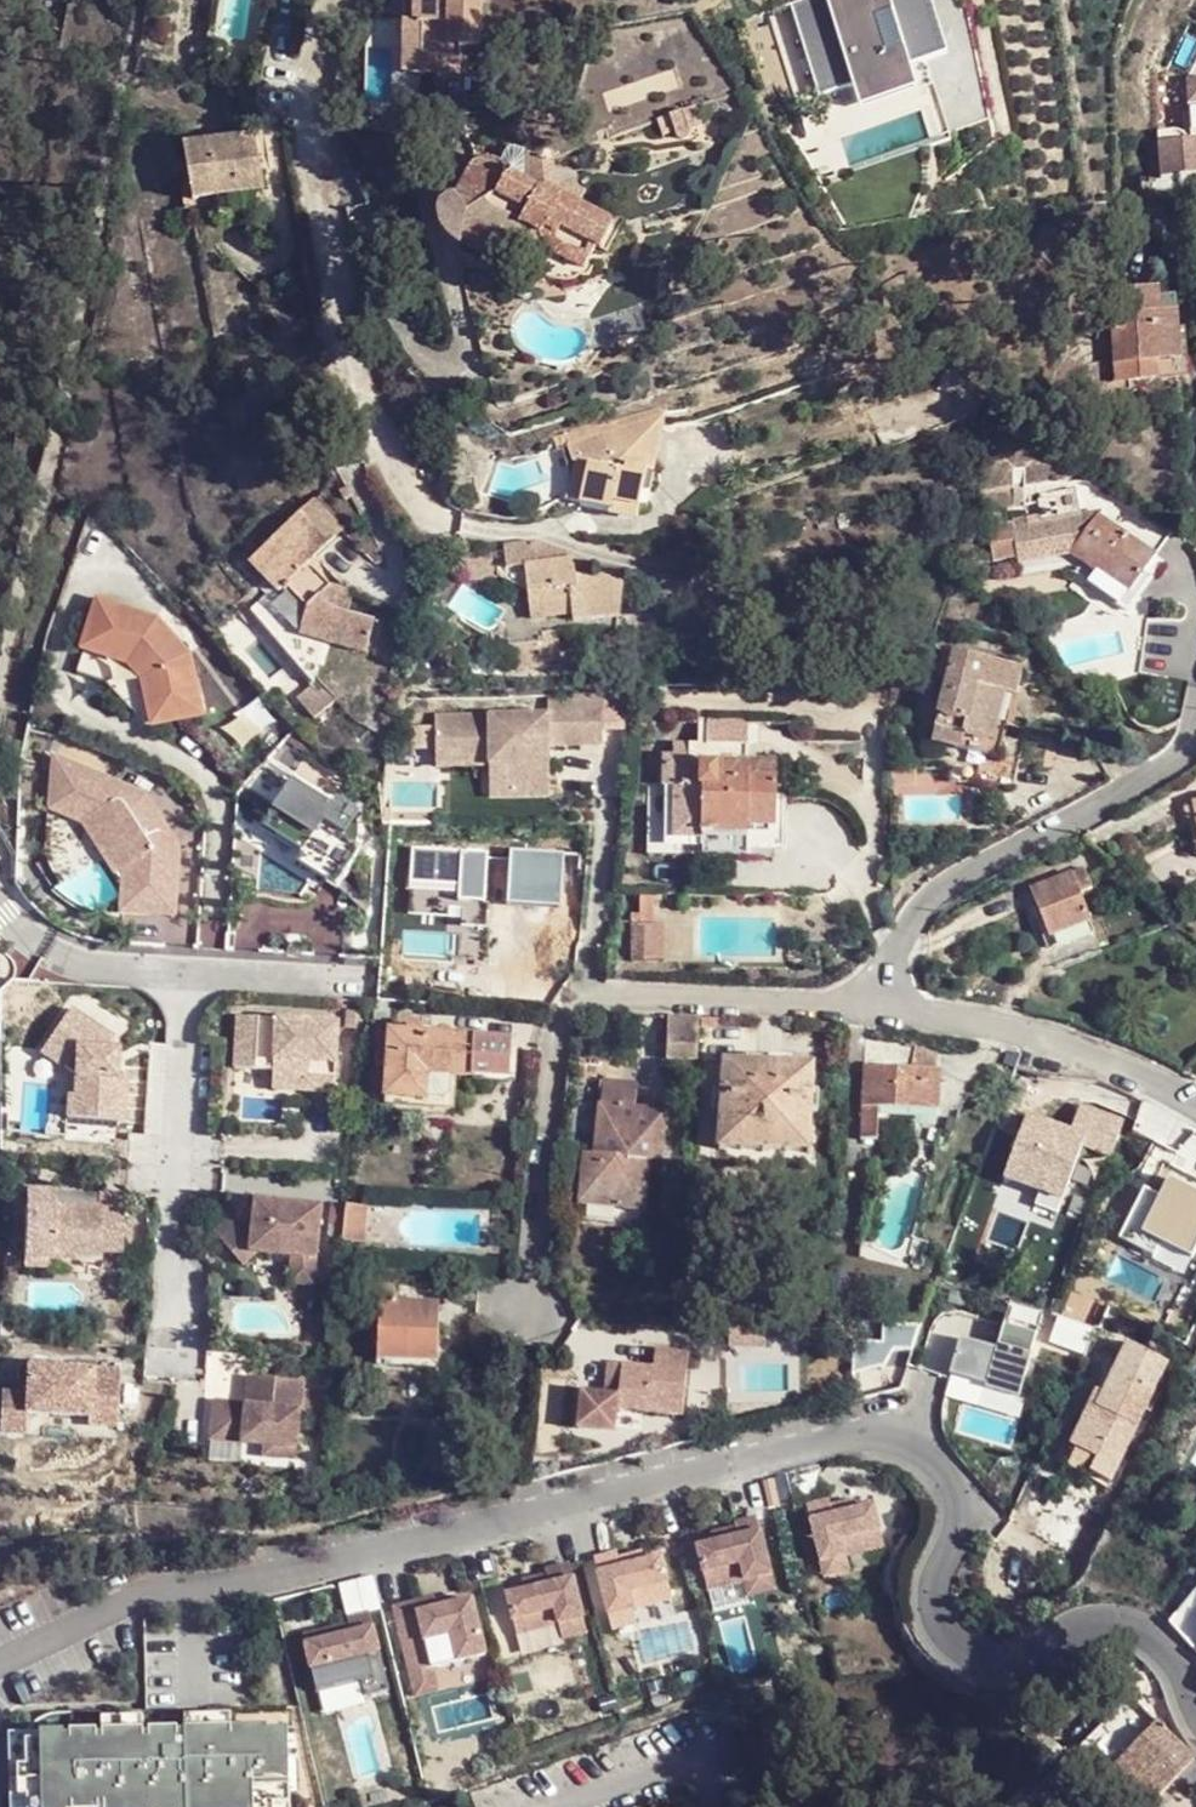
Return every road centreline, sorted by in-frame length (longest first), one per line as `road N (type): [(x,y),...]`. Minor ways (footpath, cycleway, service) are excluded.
road 1 (residential): [(884,1006),(576,1004),(554,1037),(527,1308)]
road 2 (residential): [(334,0),(316,31),(307,133),(343,330),(367,414),(397,469)]
road 3 (residential): [(1195,746),(943,895),(900,946),(884,1006)]
road 4 (residential): [(340,982),(84,965),(29,937),(0,893)]
road 5 (residential): [(1195,1097),(1118,1054),(999,1022),(884,1006)]

